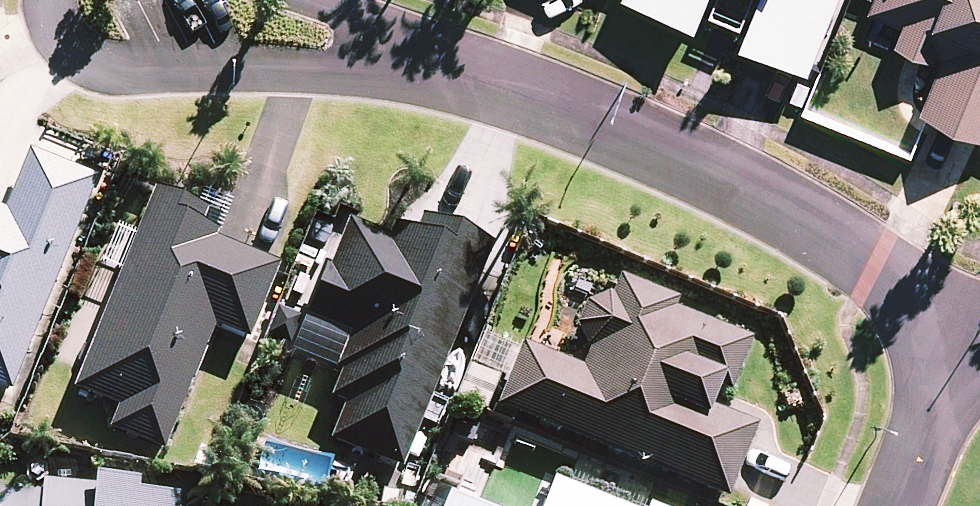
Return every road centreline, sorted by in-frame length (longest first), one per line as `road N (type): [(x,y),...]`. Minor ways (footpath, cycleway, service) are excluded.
road 1 (residential): [(967,328),(791,211),(575,116),(388,53)]
road 2 (residential): [(388,53),(306,70),(172,71),(84,57),(57,17),(57,0)]
road 3 (residential): [(894,505),(967,328)]

